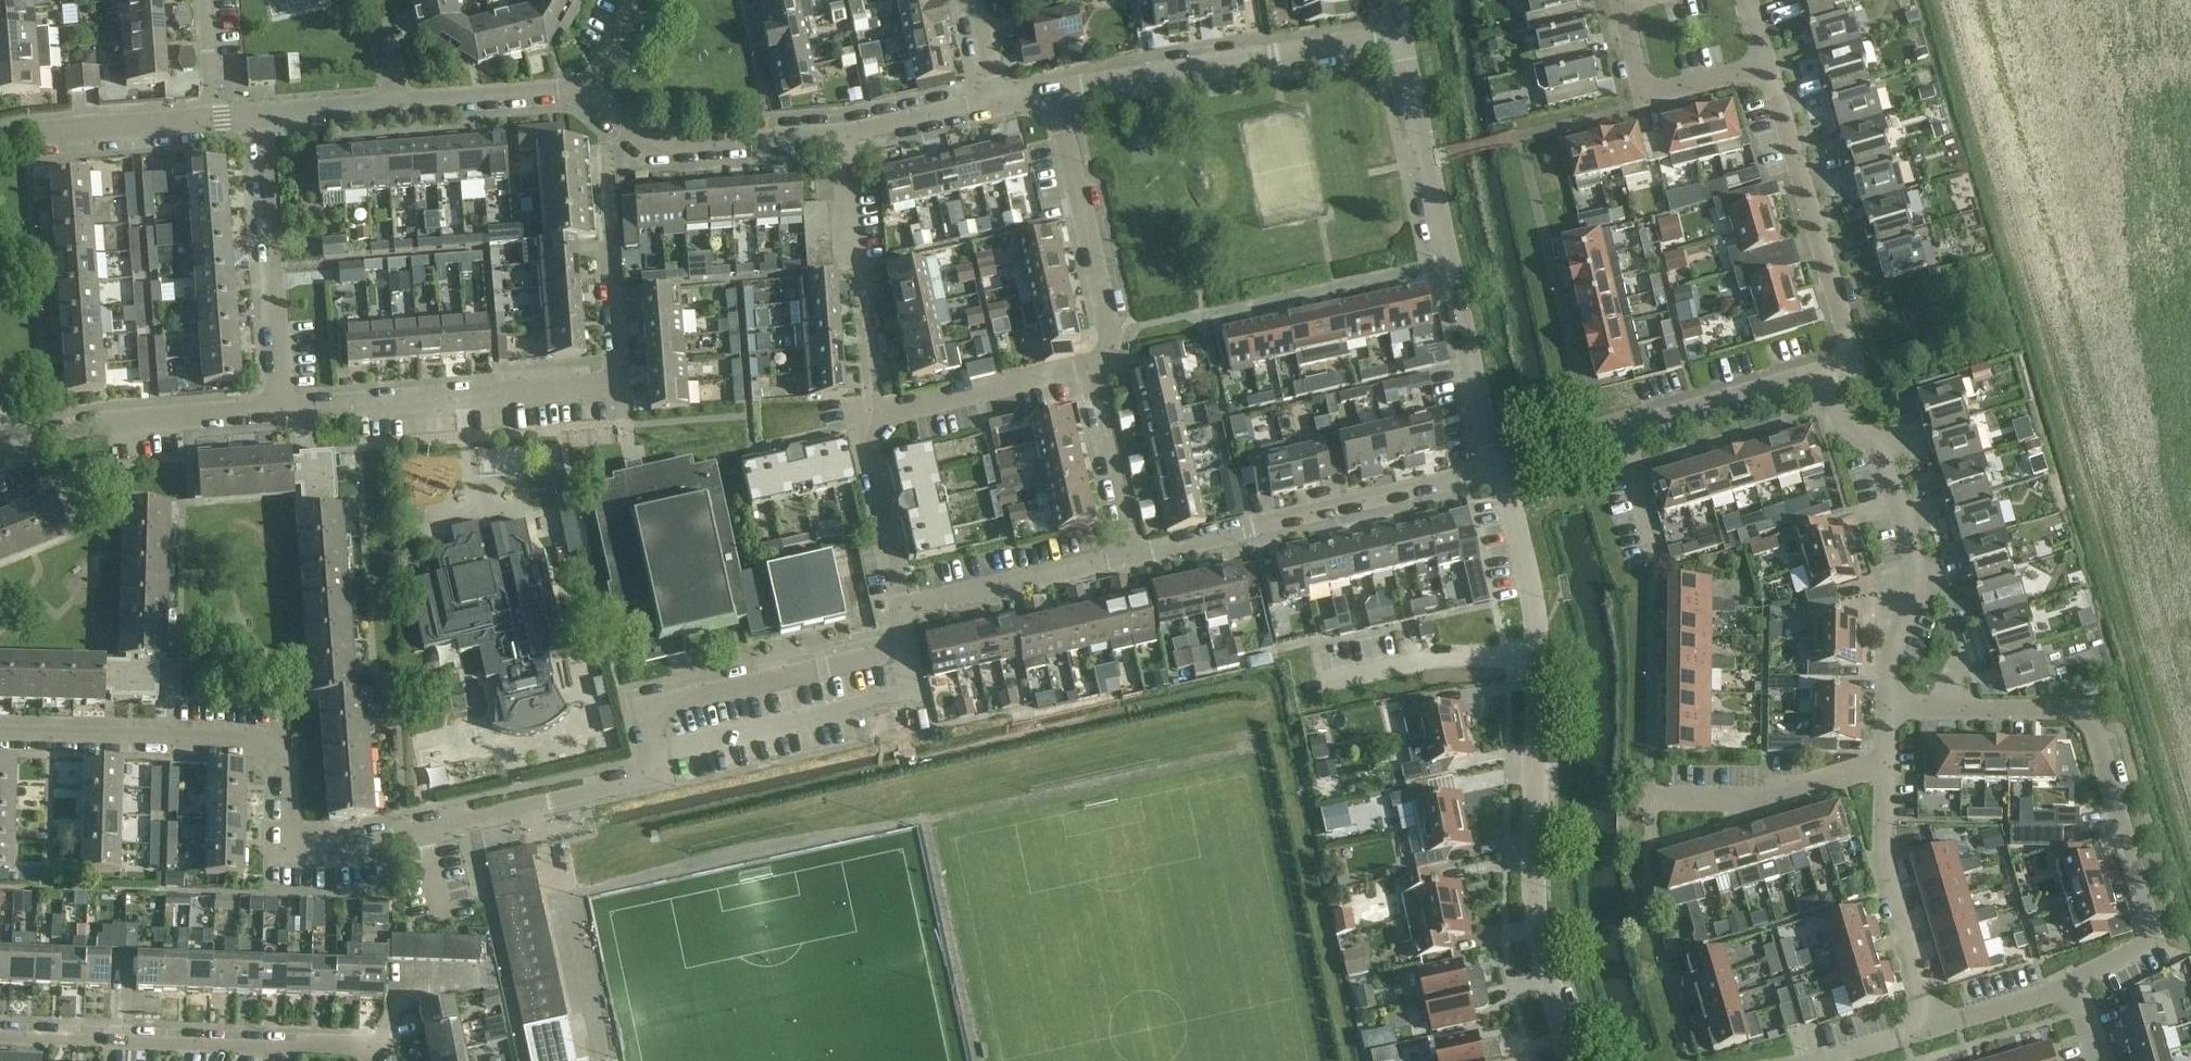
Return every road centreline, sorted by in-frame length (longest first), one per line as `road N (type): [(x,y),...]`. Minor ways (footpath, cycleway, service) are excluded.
road 1 (residential): [(639,782),(353,848),(285,851),(286,743),(0,736)]
road 2 (unclassified): [(1572,1060),(1537,917),(1536,629),(1500,466)]
road 3 (residential): [(280,408),(620,383),(603,145)]
road 4 (residential): [(1887,706),(2090,711),(2159,937),(2074,982)]
road 5 (unclassified): [(586,89),(652,146),(871,128),(999,100)]
road 6 (residential): [(639,782),(659,777),(644,709),(877,656),(900,621),(897,608)]
road 7 (residential): [(1128,556),(1500,466)]
road 8 (residential): [(366,1060),(345,1050),(0,1037)]
road 9 (residential): [(1767,64),(1855,362),(1818,373)]
road 10 (unclassified): [(1055,90),(1399,34)]
road 11 (residential): [(1818,373),(1500,466)]
road 12 (residential): [(1084,369),(1103,359),(1110,336),(1055,90)]
road 13 (residential): [(280,408),(259,113)]
road 14 (residential): [(0,455),(89,424),(280,408)]
road 15 (residential): [(1880,447),(1920,585),(1887,655),(1887,706)]
road 16 (residential): [(1886,763),(1884,868),(1932,1028)]
road 17 (residential): [(1201,313),(1448,261)]
road 18 (residential): [(897,608),(1128,556)]
road 19 (unclassified): [(1448,261),(1399,34)]
road 20 (residential): [(1661,796),(1767,799),(1886,763)]
road 21 (residential): [(1767,64),(1644,93),(1623,2)]
road 22 (residential): [(875,419),(1084,369)]
road 23 (unclassified): [(0,140),(36,129),(210,116)]
road 24 (unclassified): [(1500,466),(1448,261)]
road 25 (residential): [(897,608),(863,422),(875,419)]
road 26 (residential): [(1128,556),(1084,369)]
road 27 (unclassified): [(400,102),(586,89)]
road 28 (residential): [(2074,982),(1932,1028)]
road 29 (residential): [(875,419),(858,272)]
road 30 (unclassified): [(259,113),(400,102)]

